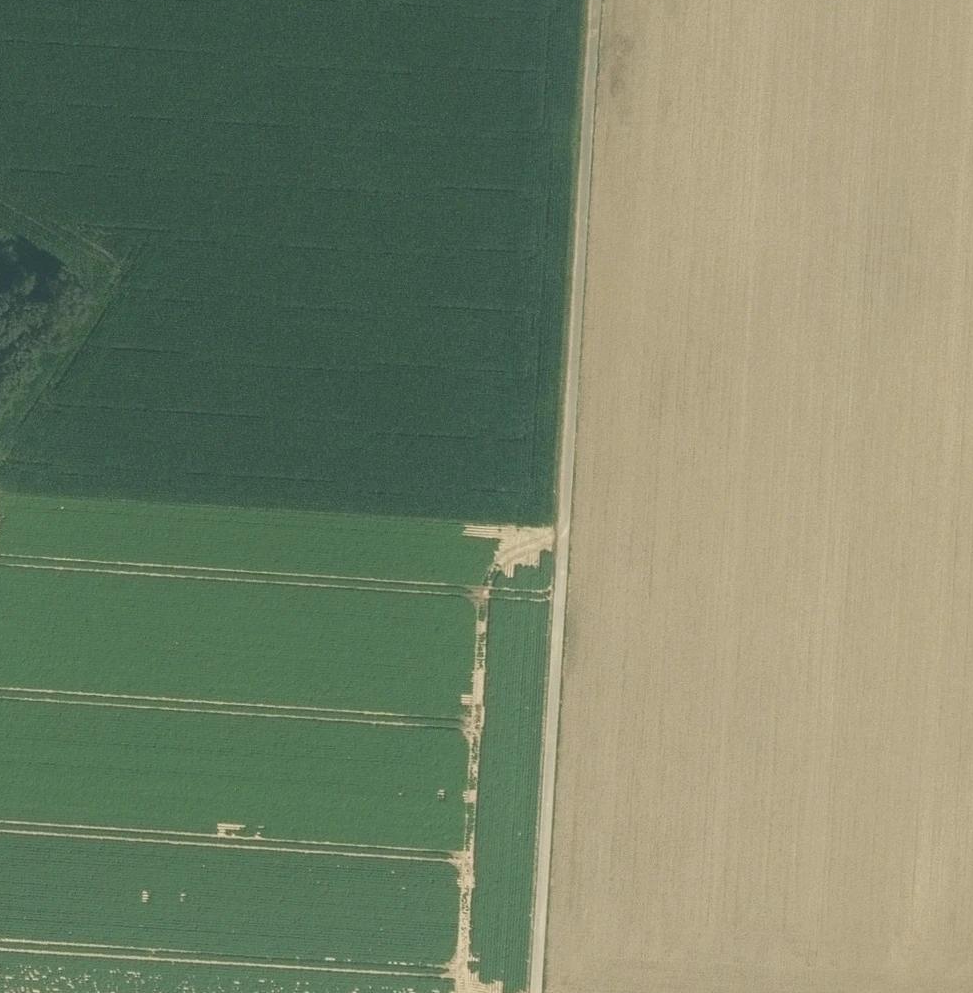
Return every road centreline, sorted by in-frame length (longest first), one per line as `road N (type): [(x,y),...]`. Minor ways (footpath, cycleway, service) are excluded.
road 1 (track): [(597,0),(537,992)]

